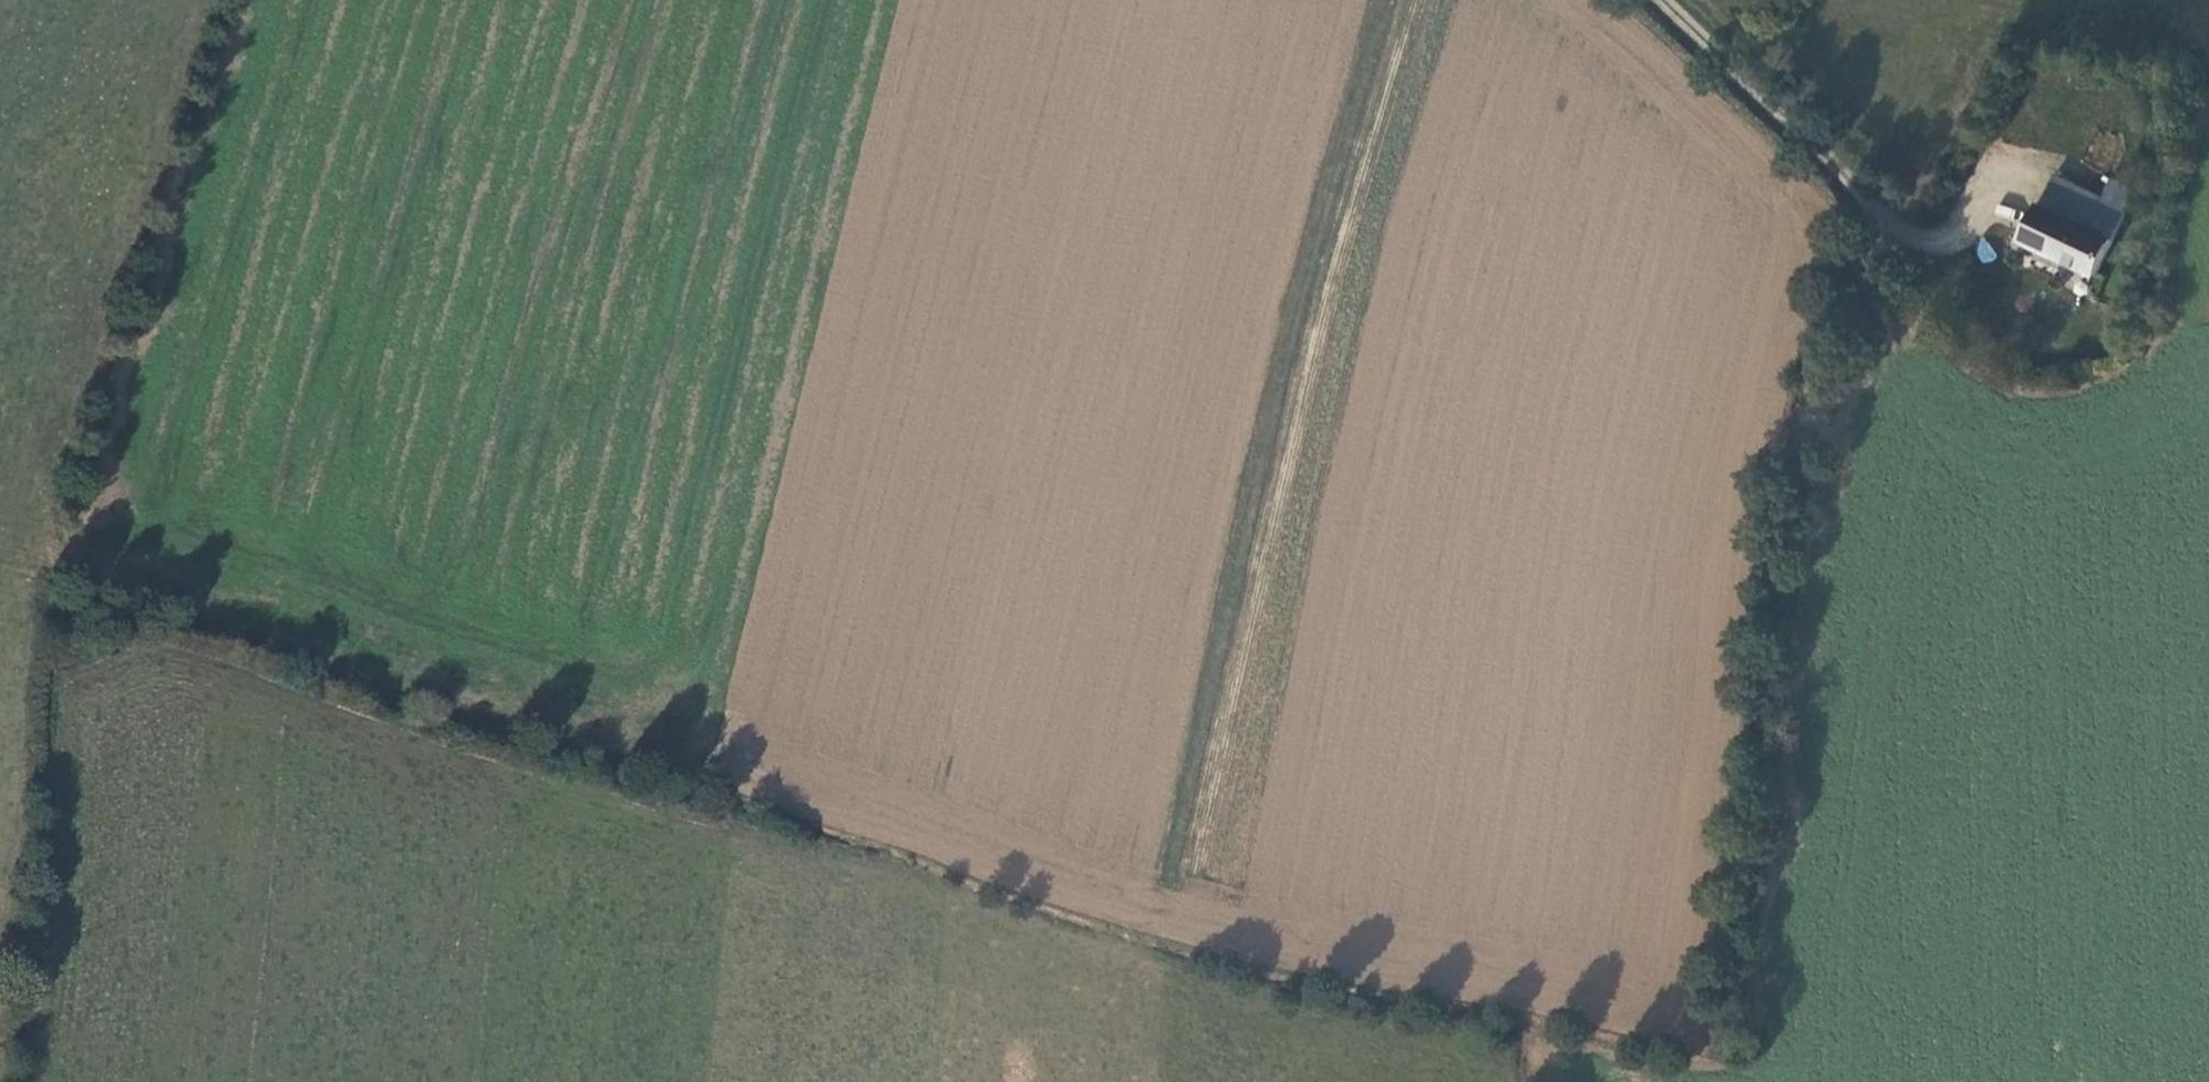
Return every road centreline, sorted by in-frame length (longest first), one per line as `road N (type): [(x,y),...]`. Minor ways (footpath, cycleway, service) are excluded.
road 1 (unclassified): [(1677,0),(1907,226),(1954,232),(1991,200)]

